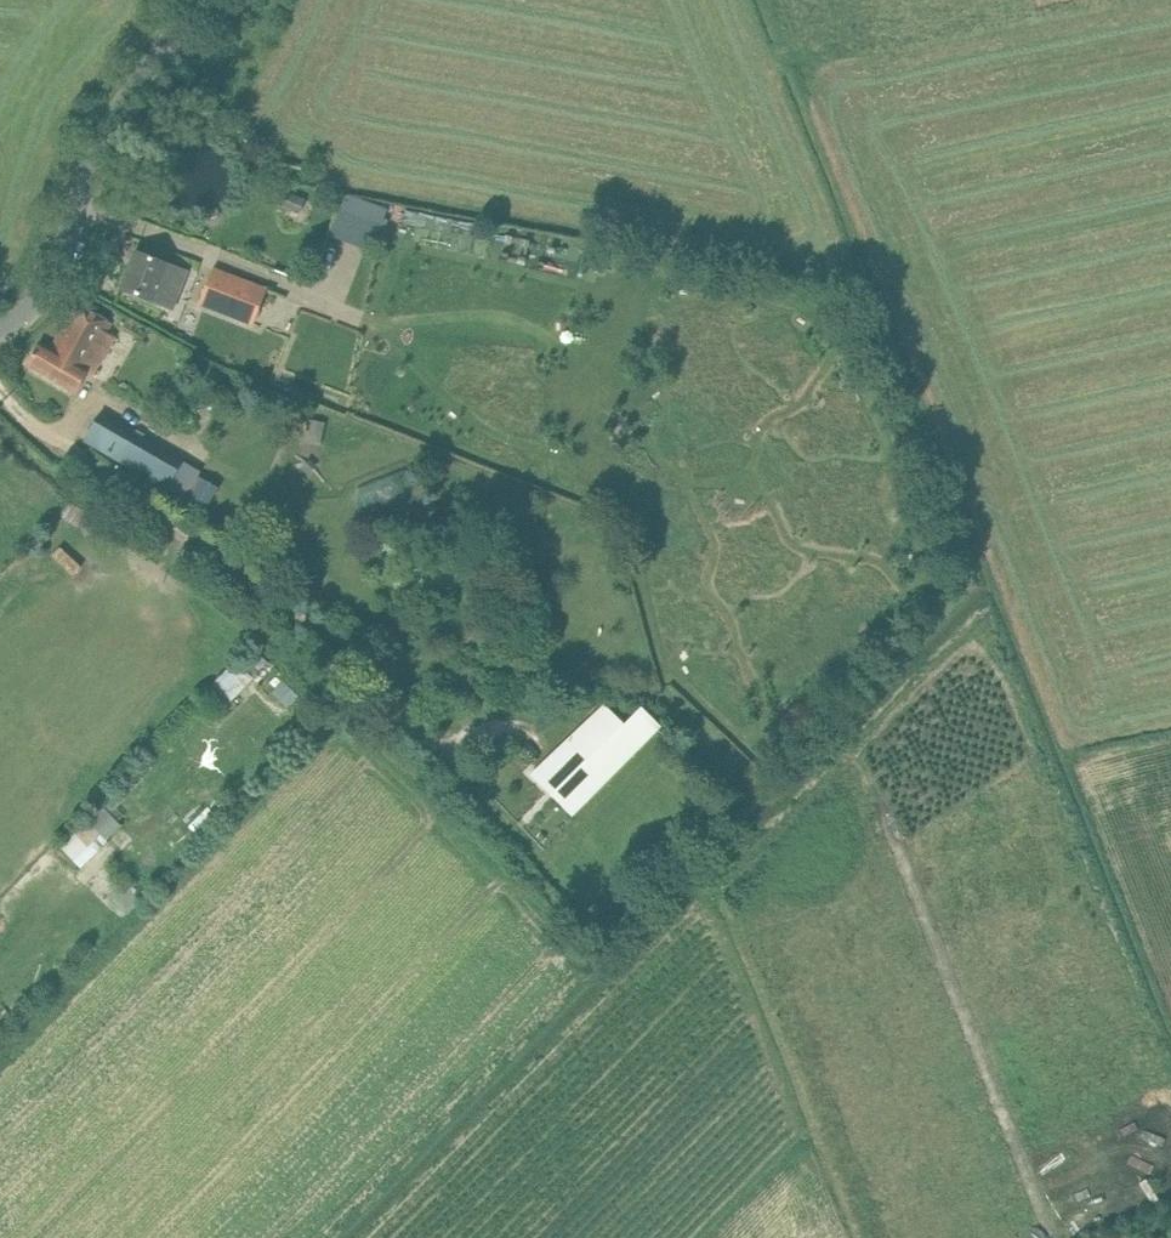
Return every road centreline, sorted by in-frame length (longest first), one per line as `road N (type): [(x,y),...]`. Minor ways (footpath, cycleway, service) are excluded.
road 1 (track): [(0,385),(33,423),(361,647)]
road 2 (unclassified): [(0,333),(55,282),(108,124),(196,0)]

